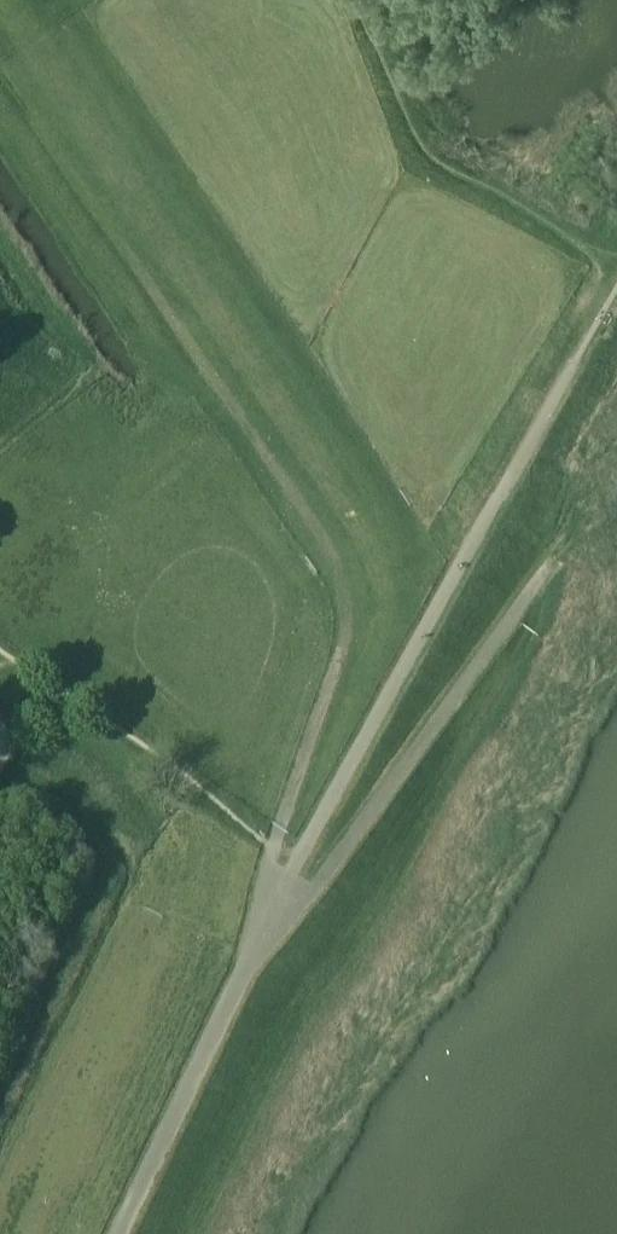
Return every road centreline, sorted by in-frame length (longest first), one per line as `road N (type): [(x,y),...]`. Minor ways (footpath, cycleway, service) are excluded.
road 1 (track): [(272,850),(347,638),(337,572),(313,521),(0,53)]
road 2 (track): [(265,927),(575,357)]
road 3 (track): [(265,927),(332,866),(573,532)]
road 4 (track): [(118,1233),(265,927)]

